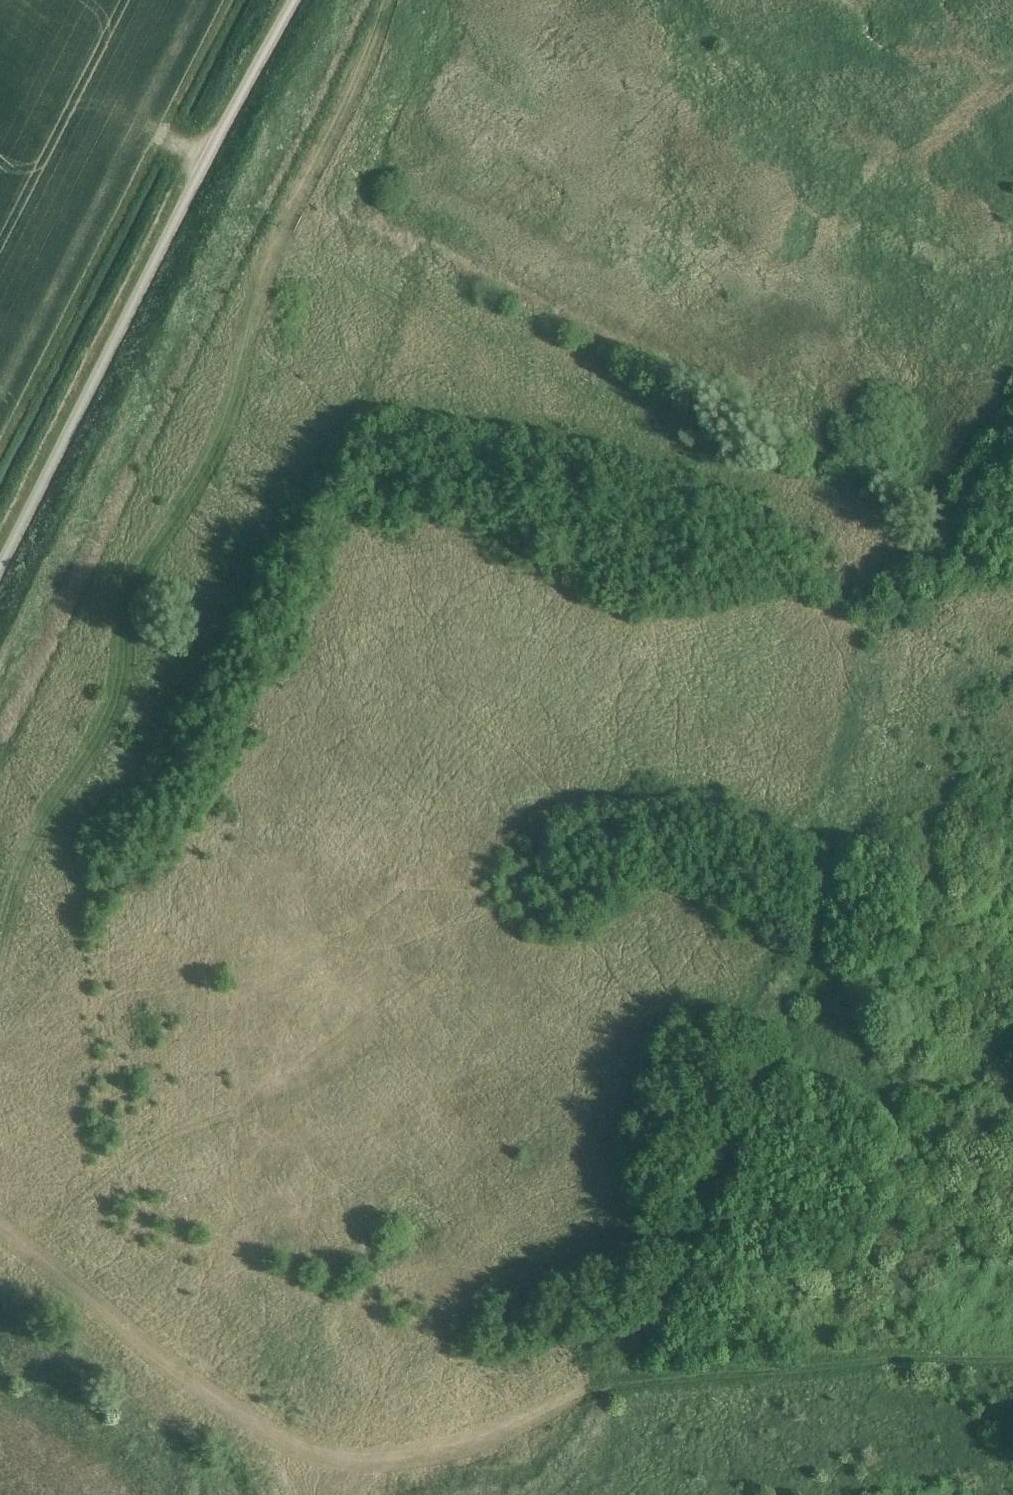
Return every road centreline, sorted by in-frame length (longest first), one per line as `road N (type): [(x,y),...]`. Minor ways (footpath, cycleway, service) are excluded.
road 1 (unclassified): [(0,565),(293,0)]

